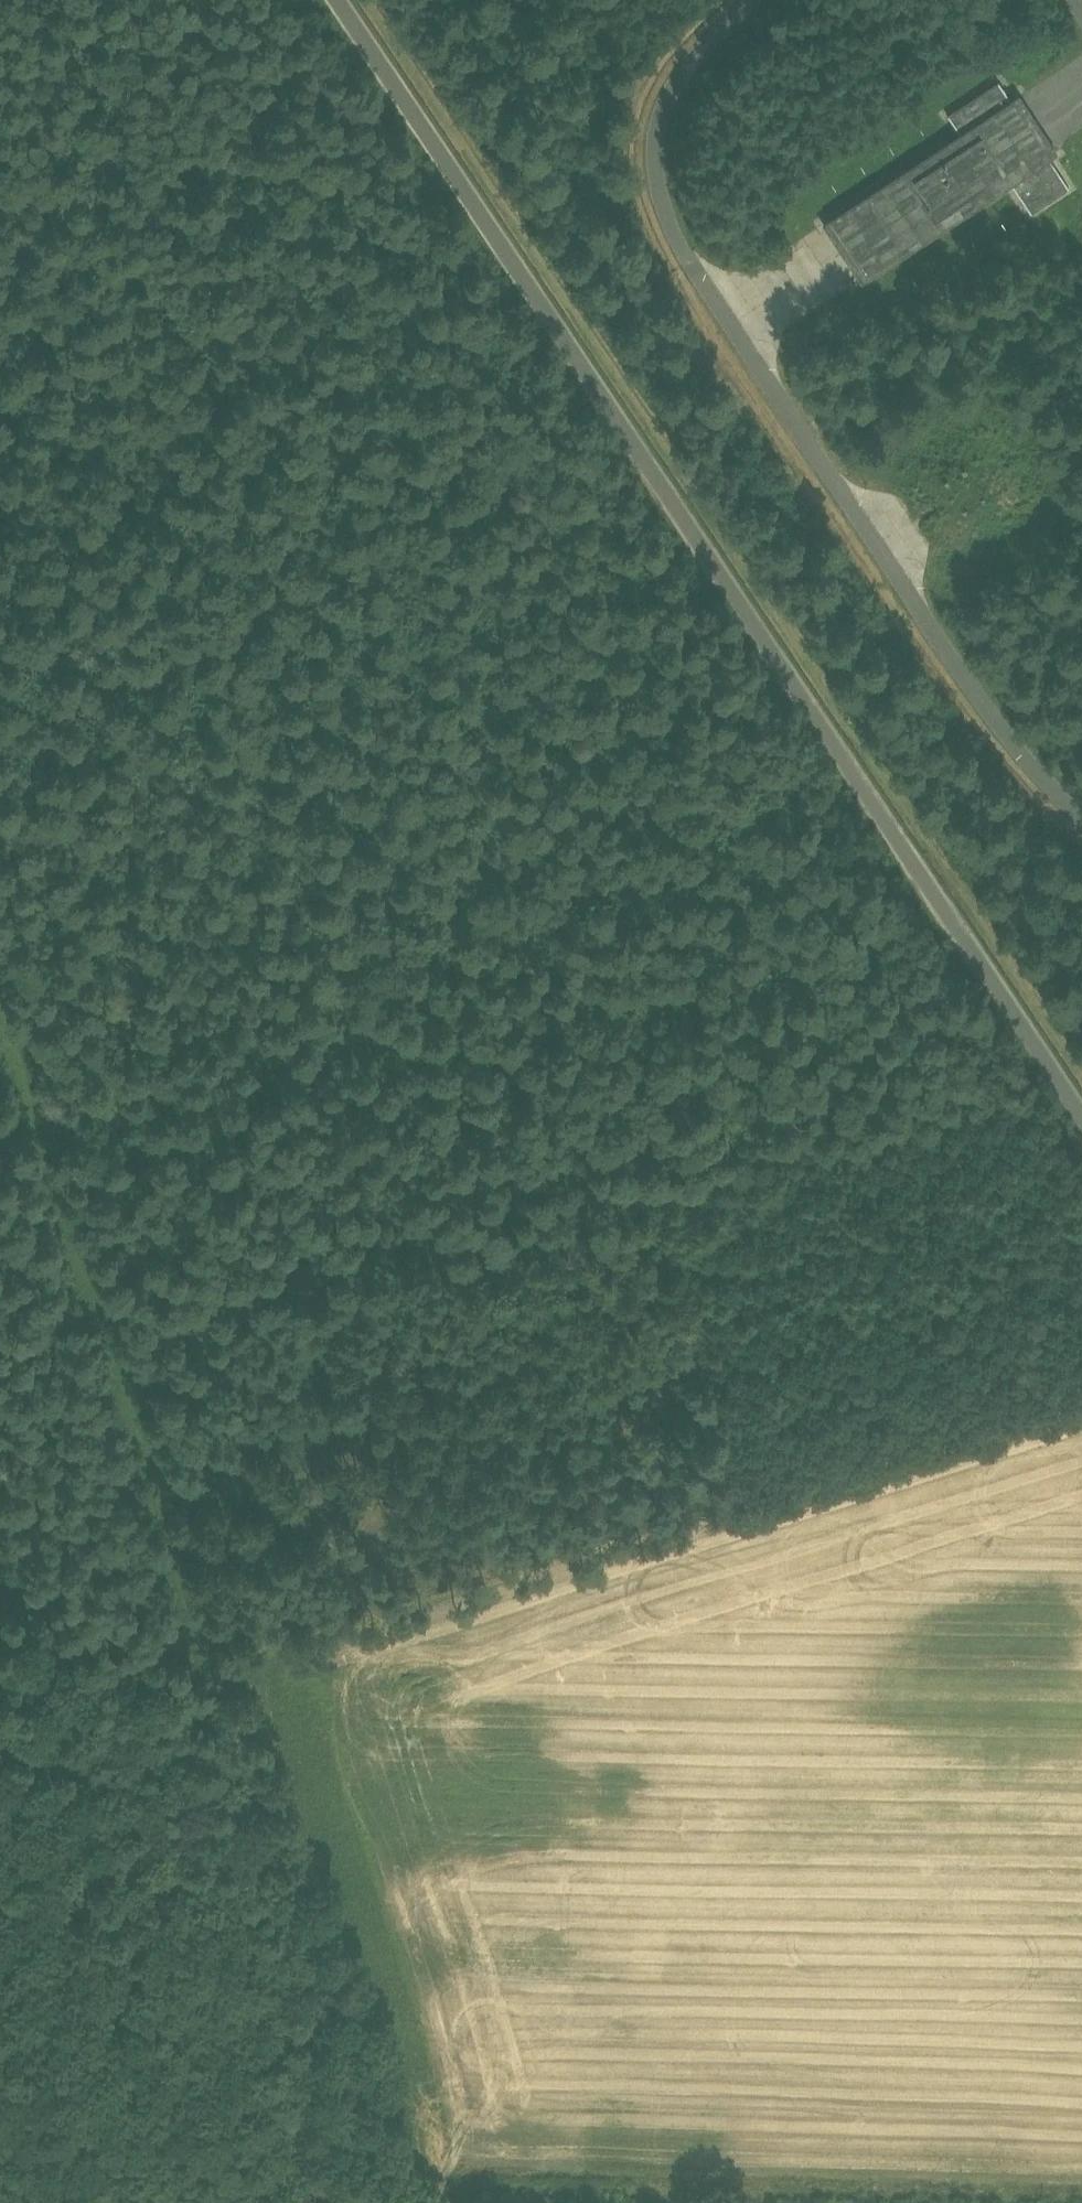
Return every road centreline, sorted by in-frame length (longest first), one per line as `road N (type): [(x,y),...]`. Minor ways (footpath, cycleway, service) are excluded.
road 1 (unclassified): [(330,0),(1081,1133)]
road 2 (track): [(373,2202),(358,2113),(0,979)]

